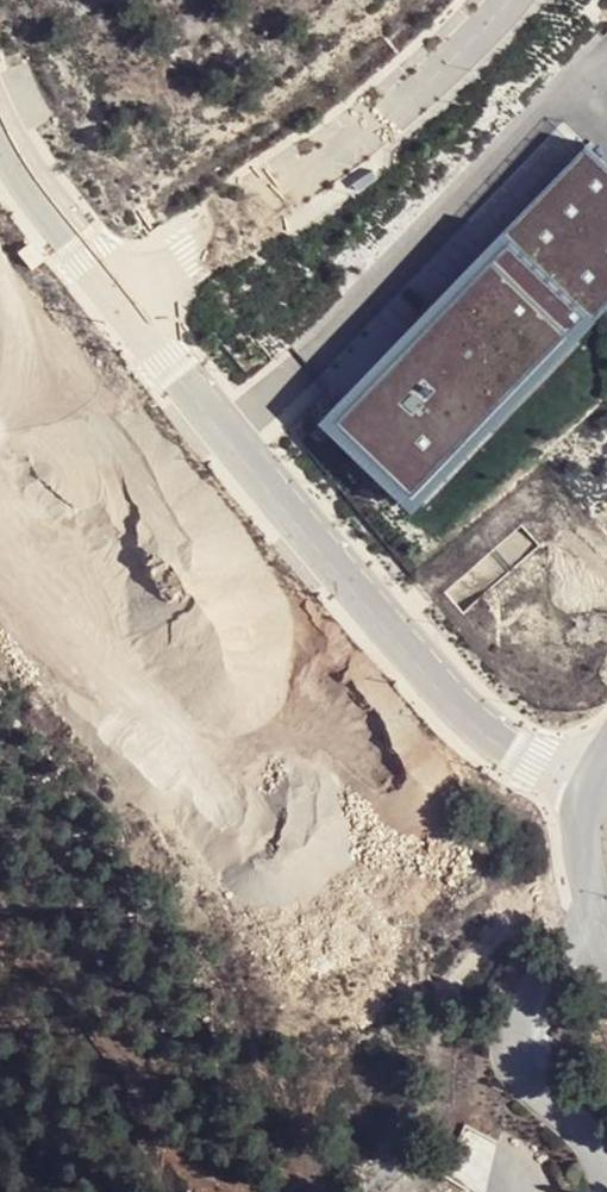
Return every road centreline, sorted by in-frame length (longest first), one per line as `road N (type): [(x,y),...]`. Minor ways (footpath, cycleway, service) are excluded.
road 1 (unclassified): [(592,788),(485,734),(427,676),(117,301)]
road 2 (unclassified): [(117,301),(365,137),(507,0)]
road 3 (unclassified): [(117,301),(0,144)]
road 4 (unclassified): [(592,788),(582,855),(606,934)]

